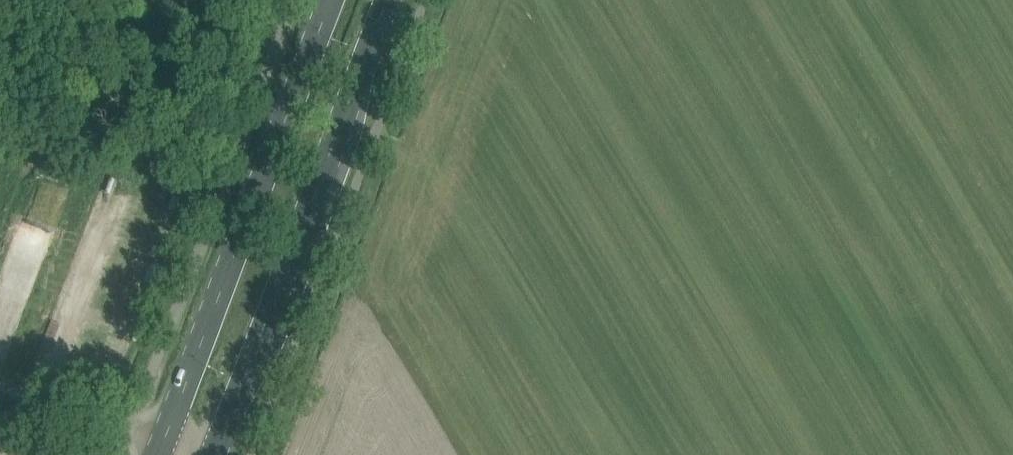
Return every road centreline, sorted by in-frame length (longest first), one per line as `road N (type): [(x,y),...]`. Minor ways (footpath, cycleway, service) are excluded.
road 1 (primary): [(211,454),(390,0)]
road 2 (primary): [(330,0),(162,439)]
road 3 (unclassified): [(162,439),(91,419),(0,418)]

